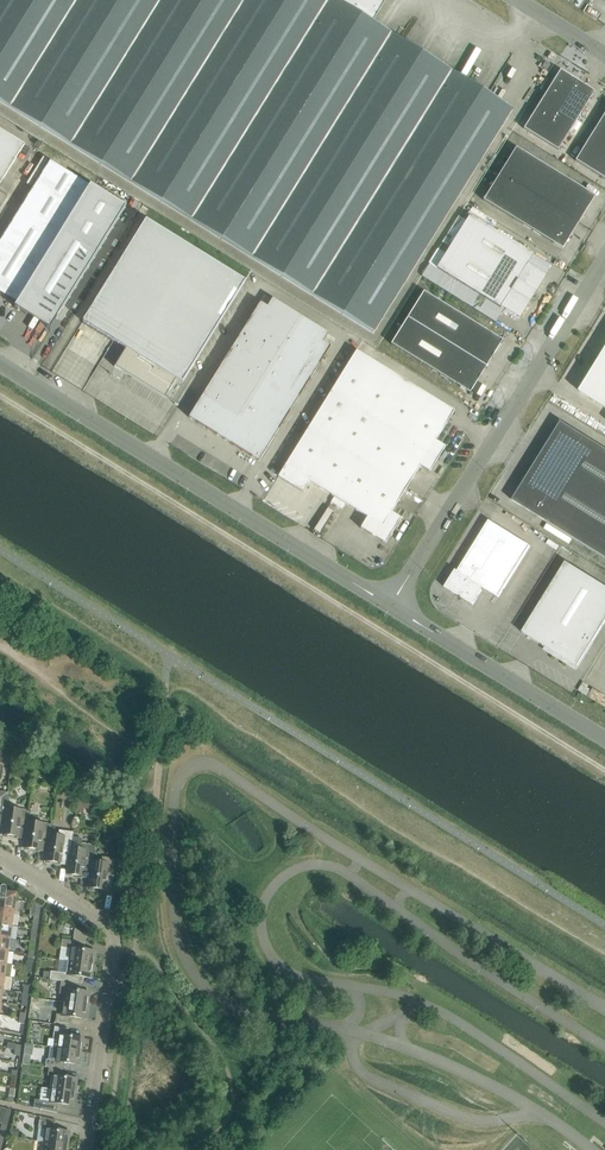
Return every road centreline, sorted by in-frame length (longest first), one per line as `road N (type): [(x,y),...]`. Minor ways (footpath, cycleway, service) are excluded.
road 1 (unclassified): [(394,608),(0,365)]
road 2 (unclassified): [(394,608),(604,265)]
road 3 (unclassified): [(604,739),(394,608)]
road 4 (residential): [(90,1149),(116,949)]
road 5 (unclassified): [(116,949),(108,925),(0,857)]

